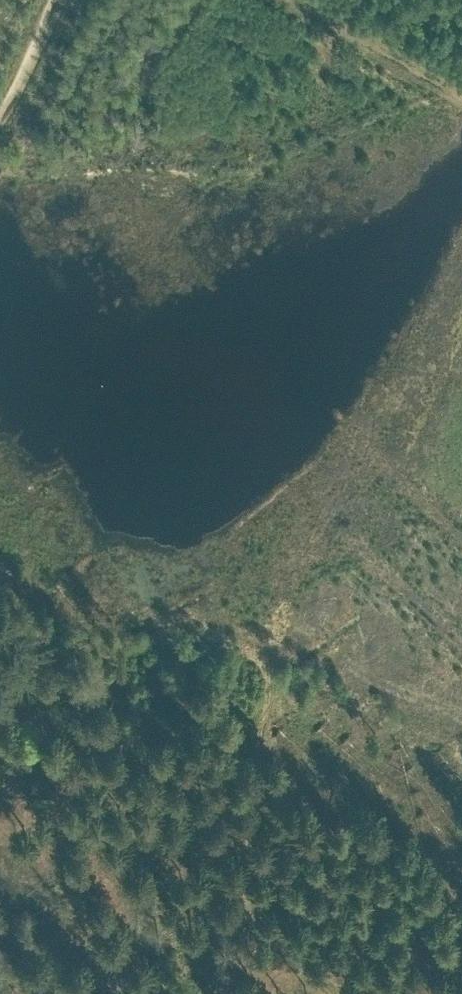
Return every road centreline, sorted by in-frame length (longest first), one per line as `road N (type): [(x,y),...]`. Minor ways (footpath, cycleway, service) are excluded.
road 1 (track): [(461,94),(304,0)]
road 2 (track): [(55,0),(0,112)]

